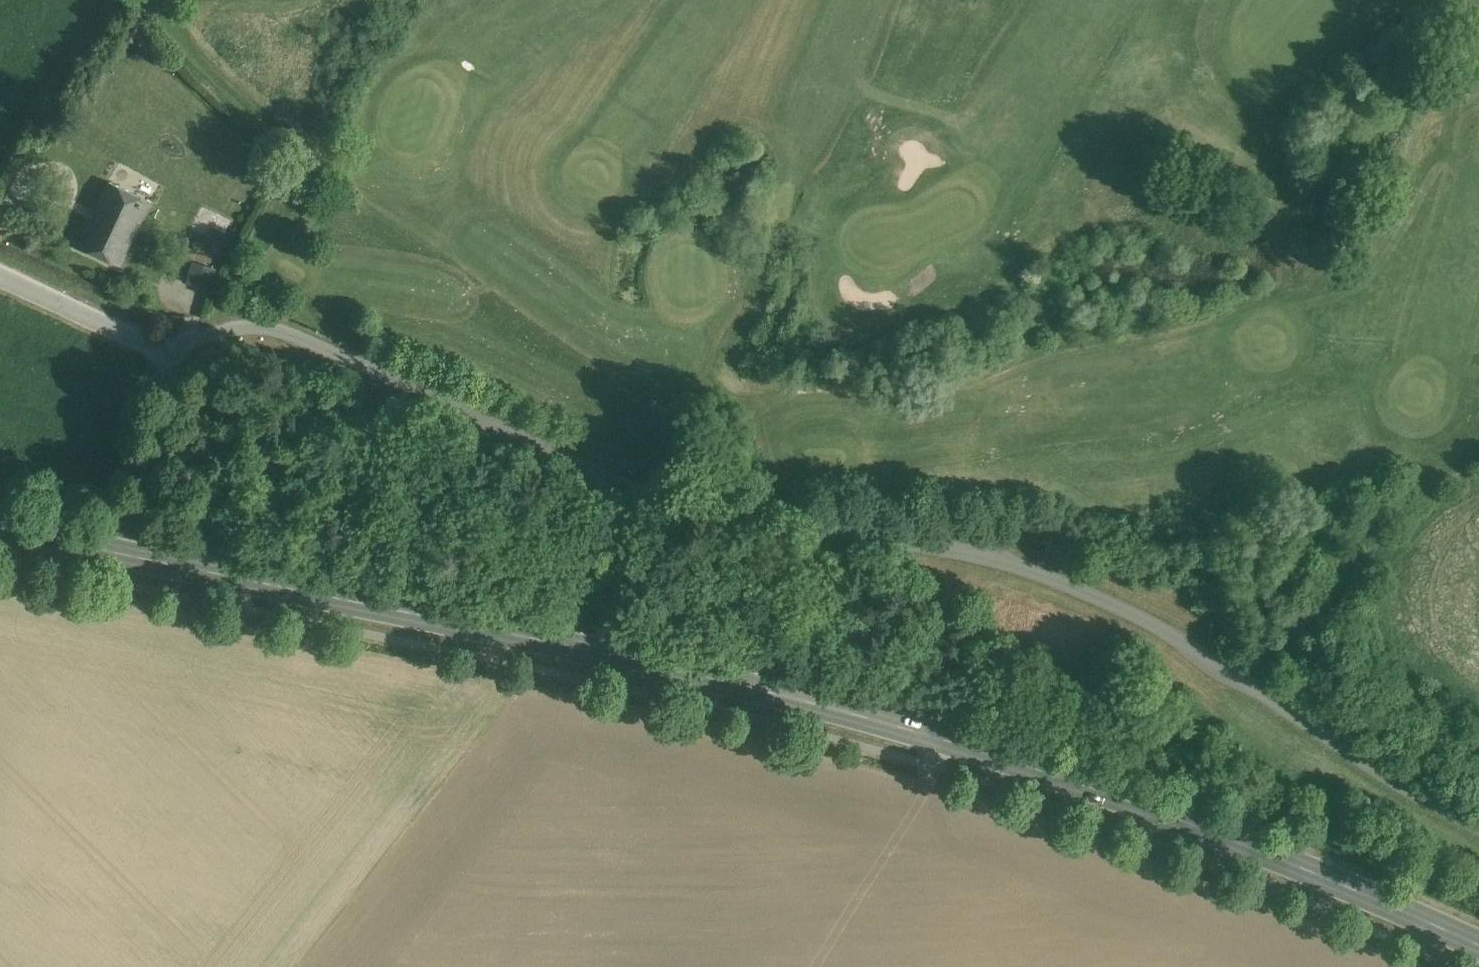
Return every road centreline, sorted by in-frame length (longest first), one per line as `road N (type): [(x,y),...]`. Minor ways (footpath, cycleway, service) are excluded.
road 1 (primary): [(0,522),(957,743),(1478,948)]
road 2 (track): [(957,743),(795,966)]
road 3 (residential): [(0,267),(157,348)]

